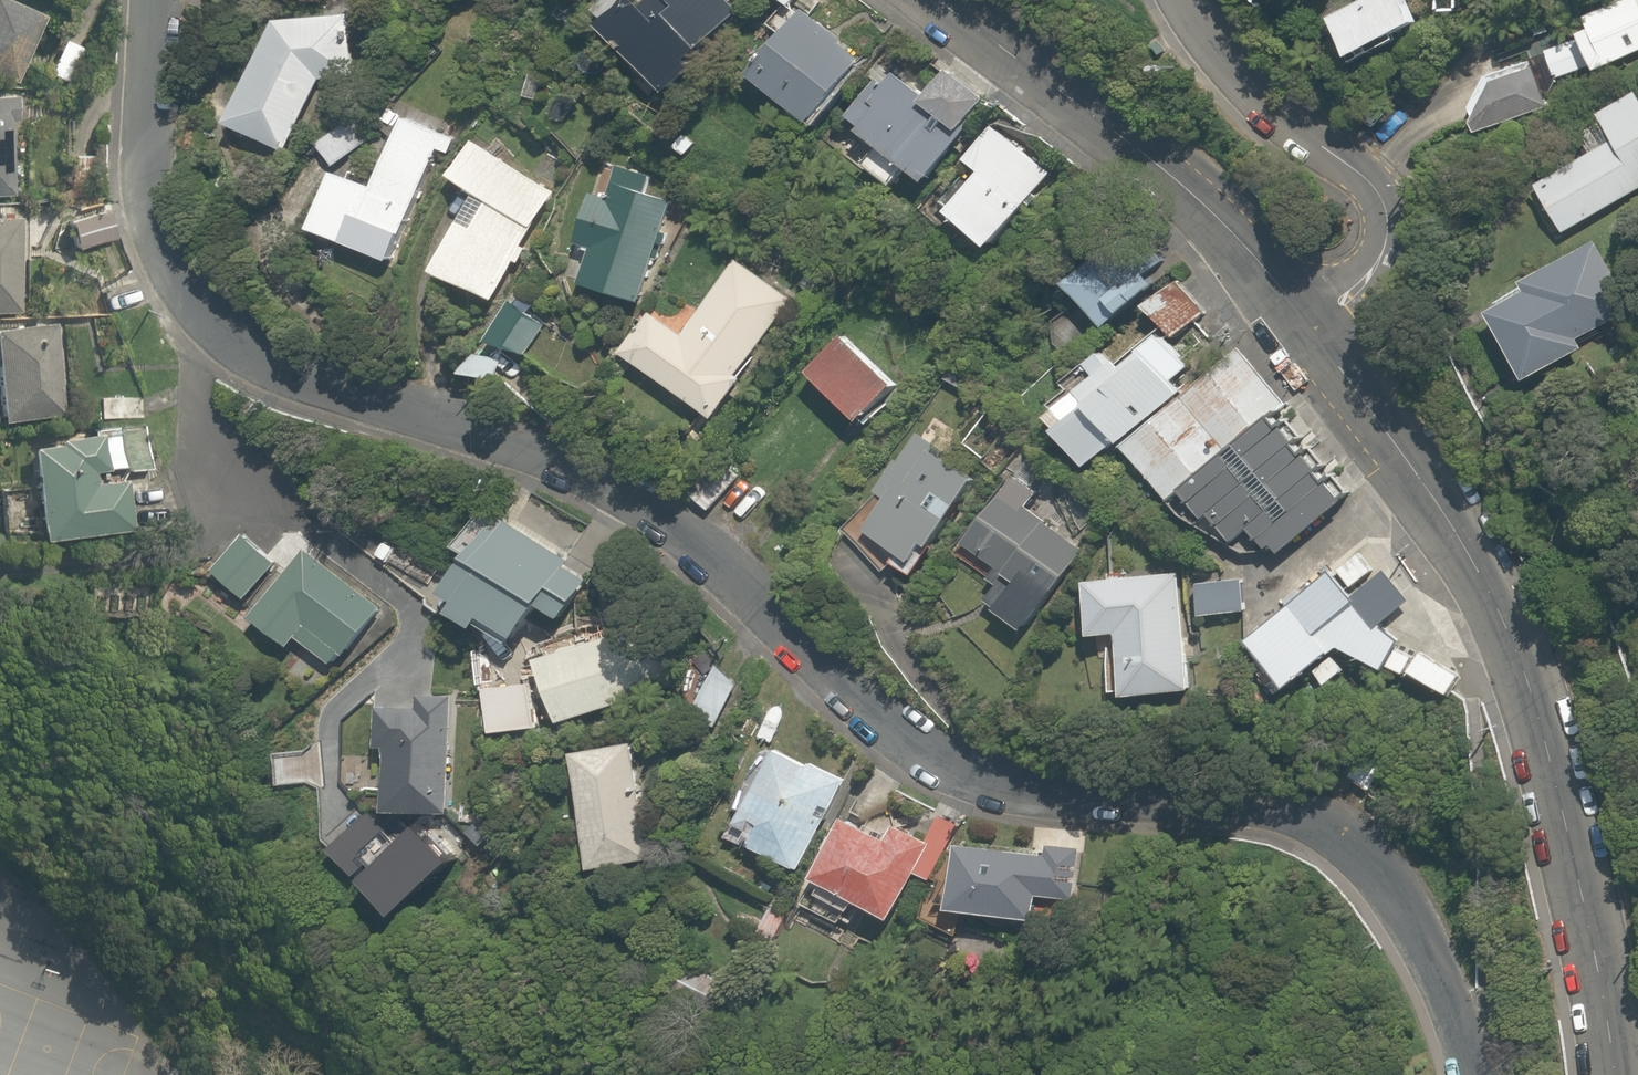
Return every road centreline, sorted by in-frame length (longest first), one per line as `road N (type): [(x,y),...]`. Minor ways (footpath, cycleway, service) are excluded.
road 1 (residential): [(147,0),(146,150),(162,233),(253,346),(571,466),(654,512),(900,735),(964,764),(1117,805),(1276,803),(1334,817),(1375,852),(1466,1024),(1477,1074)]
road 2 (tertiary): [(1302,333),(1482,597),(1529,693),(1589,908),(1609,1074)]
road 3 (tertiary): [(932,0),(1174,198),(1302,333)]
road 4 (residential): [(1302,333),(1365,284),(1379,260),(1387,215),(1361,174),(1241,77),(1187,0)]

